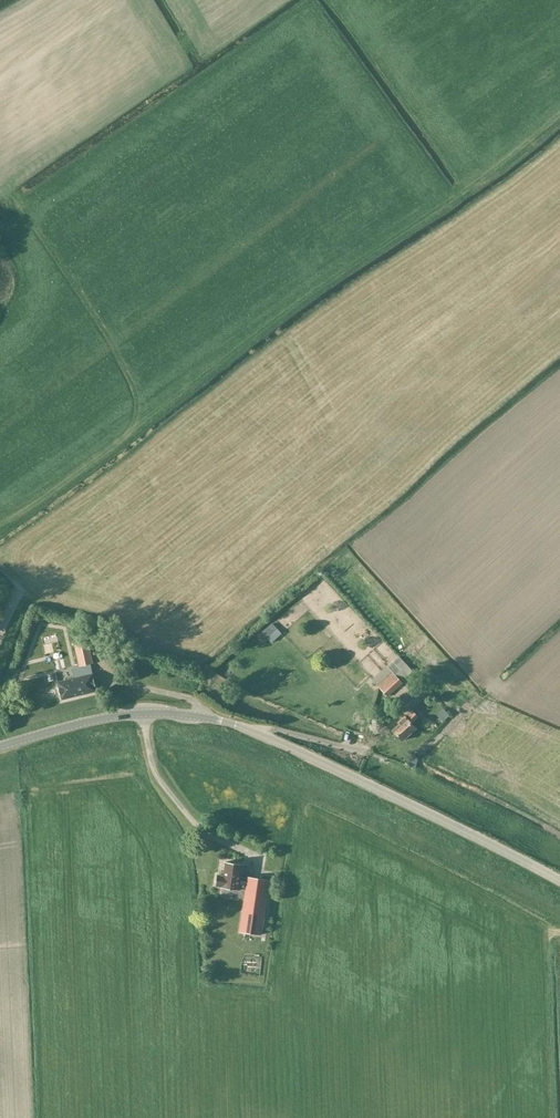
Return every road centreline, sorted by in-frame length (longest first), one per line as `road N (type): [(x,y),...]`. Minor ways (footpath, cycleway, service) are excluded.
road 1 (tertiary): [(559,881),(268,738),(209,718),(123,715),(0,746)]

